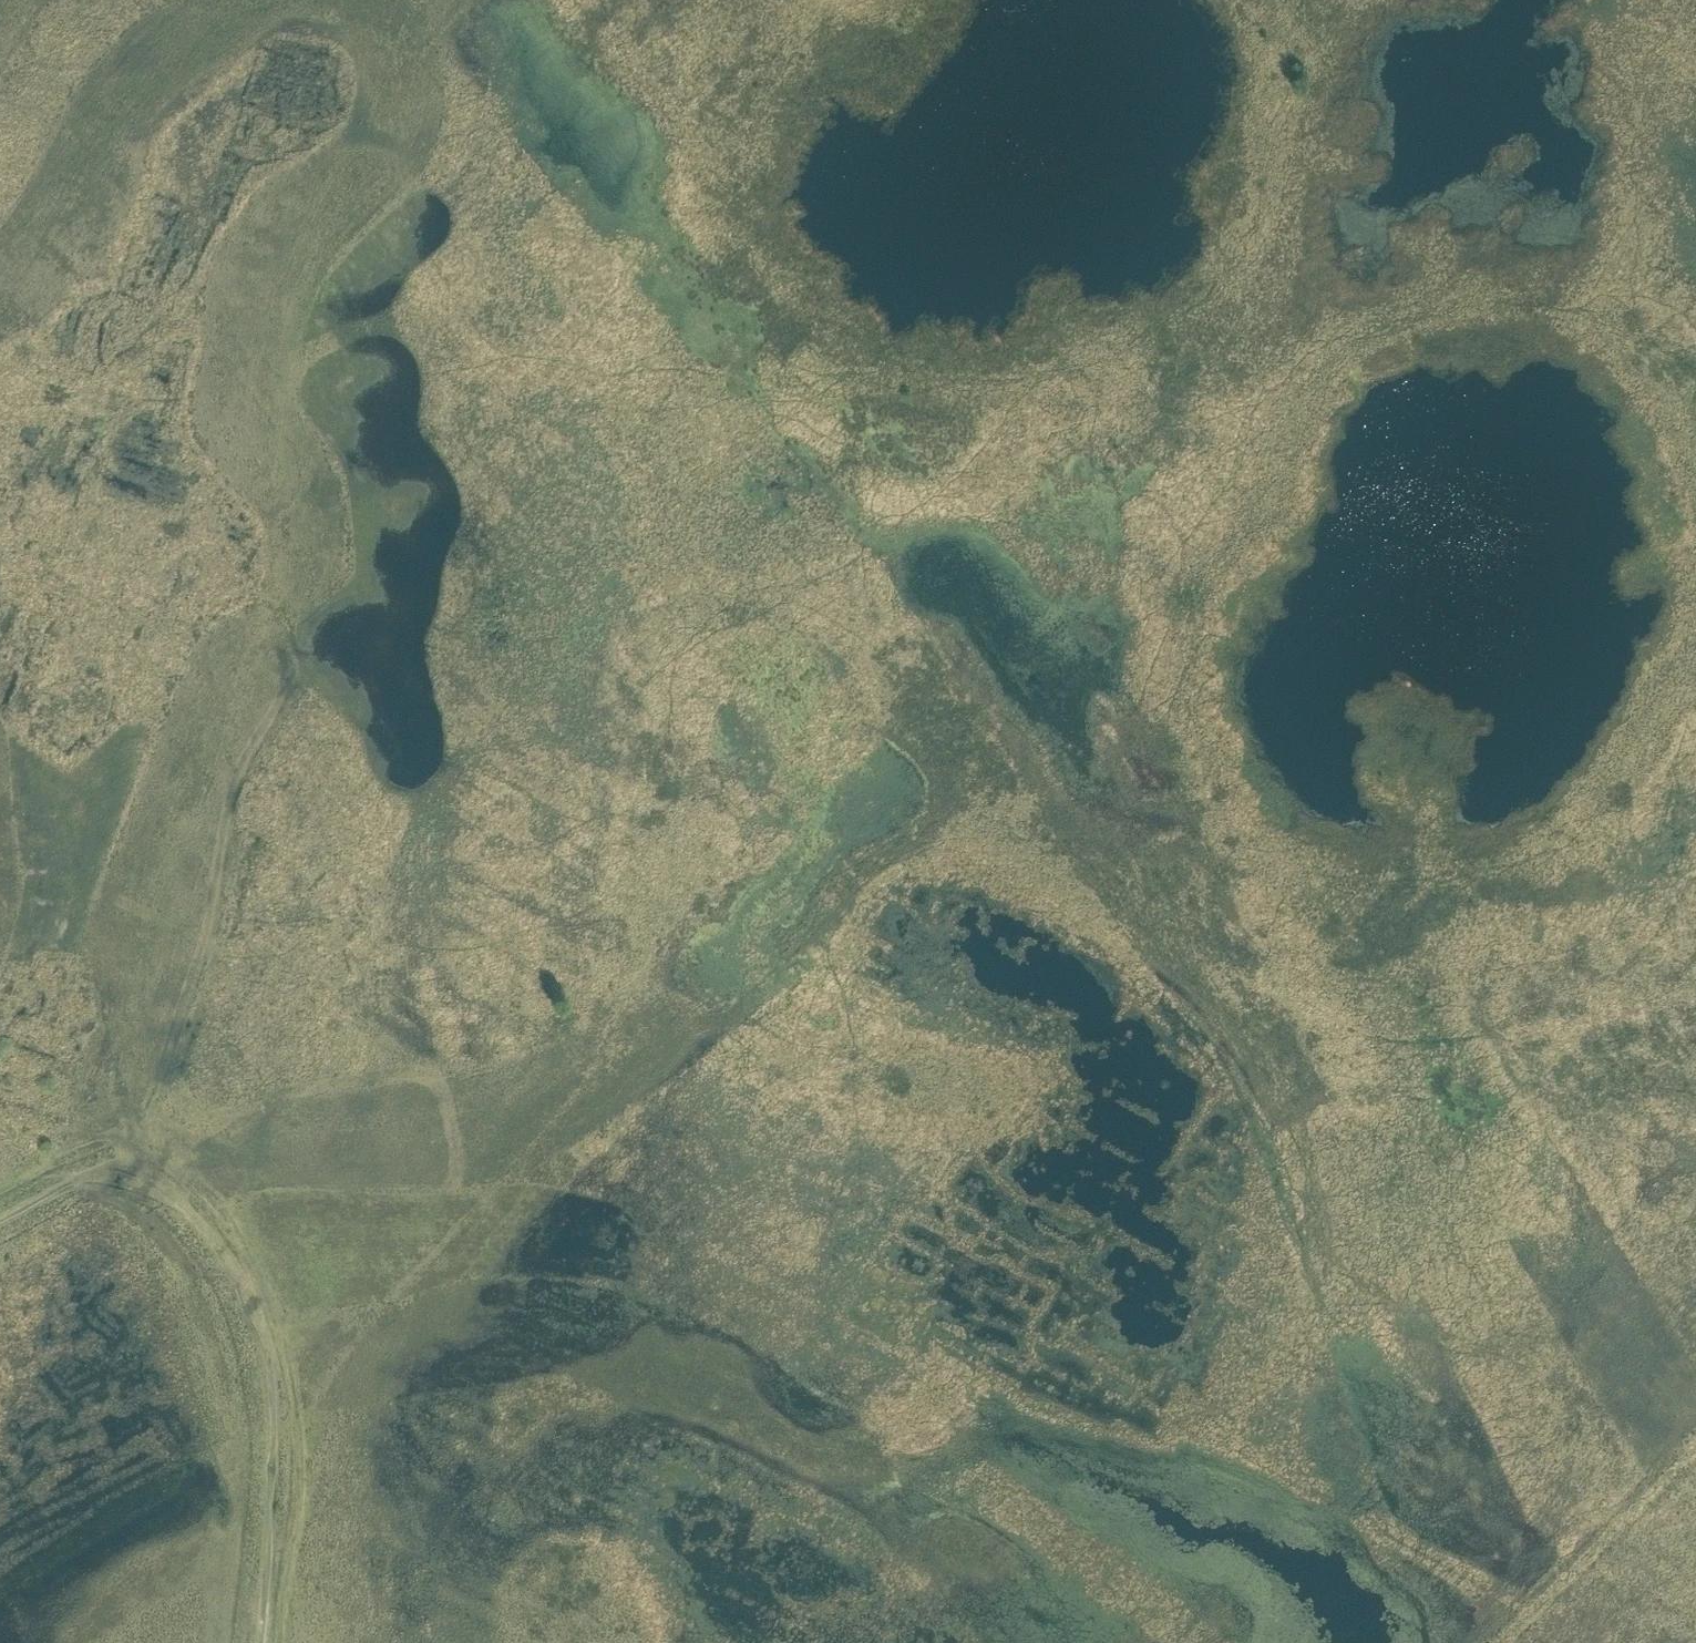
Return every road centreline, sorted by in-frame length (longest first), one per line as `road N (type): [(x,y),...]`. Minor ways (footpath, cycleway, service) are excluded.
road 1 (track): [(256,1642),(271,1403),(265,1350),(223,1246),(189,1213),(119,1177),(73,1180),(0,1219)]

